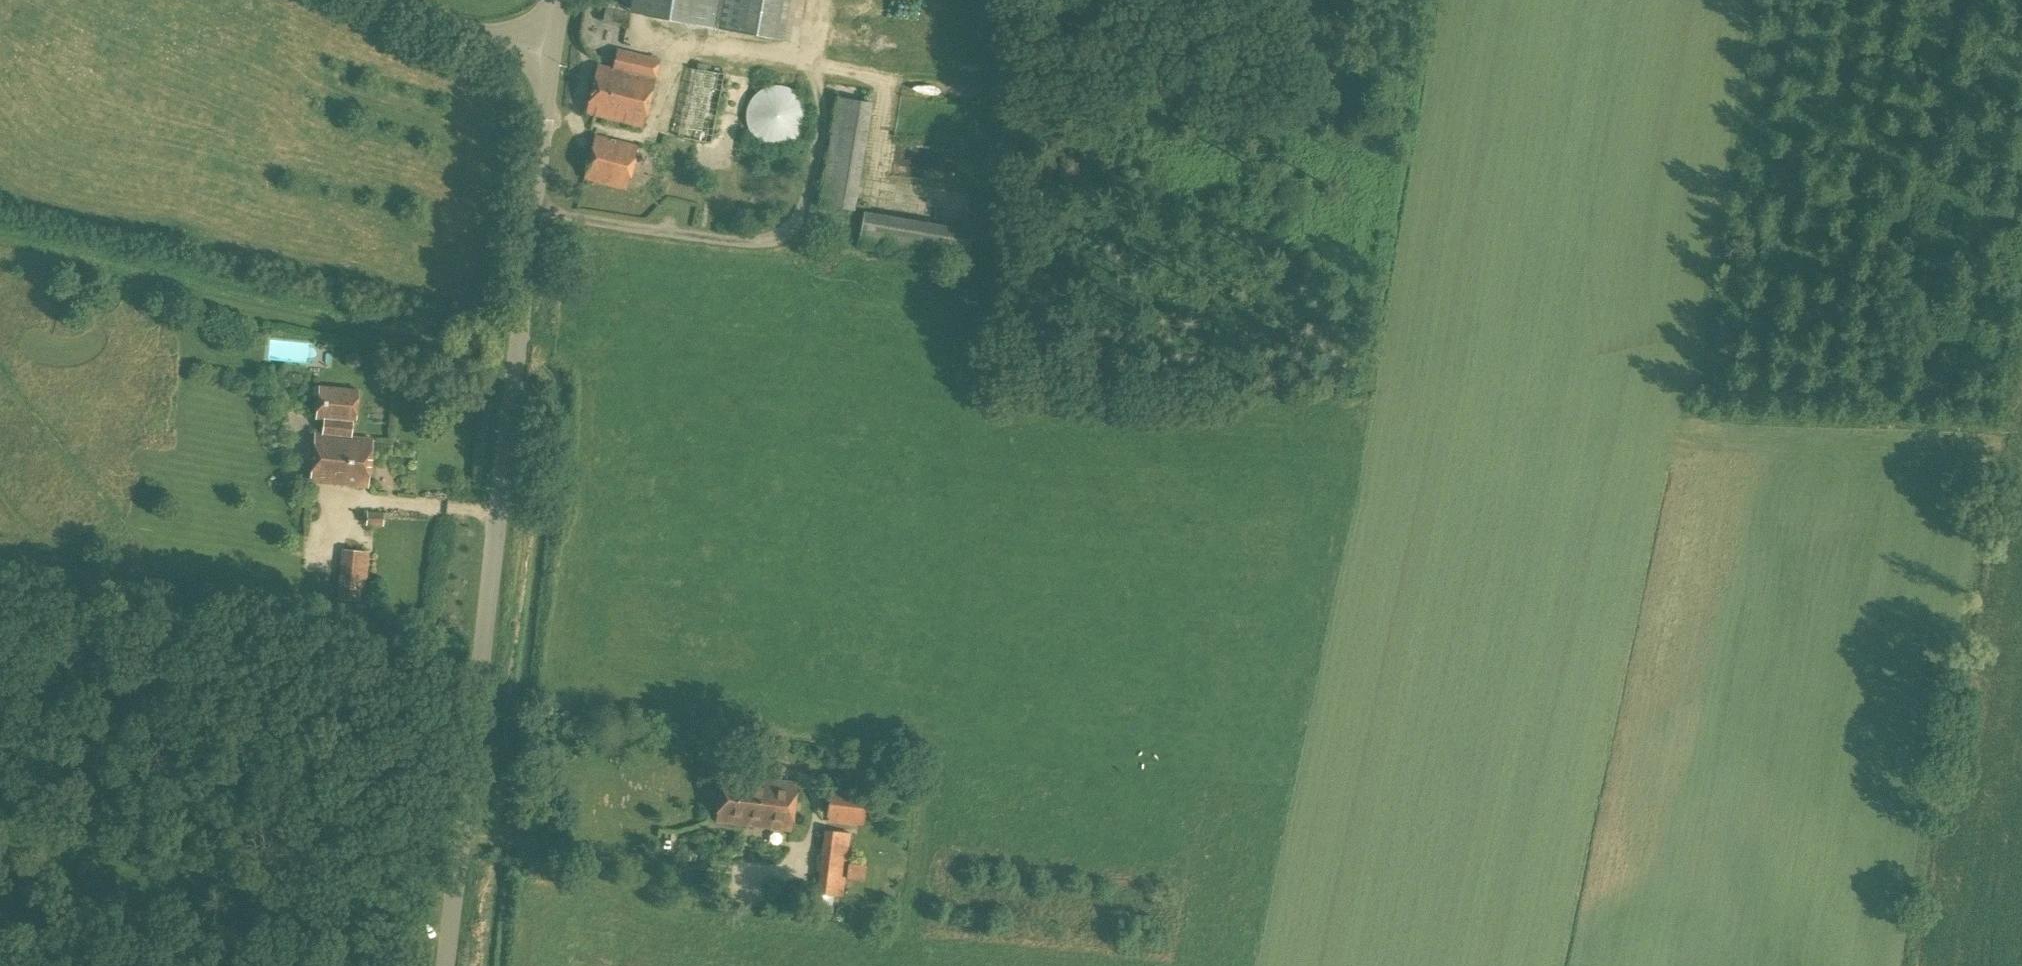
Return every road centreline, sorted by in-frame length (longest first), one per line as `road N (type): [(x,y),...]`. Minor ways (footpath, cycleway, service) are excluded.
road 1 (tertiary): [(444,965),(555,60)]
road 2 (unclassified): [(555,60),(397,0)]

